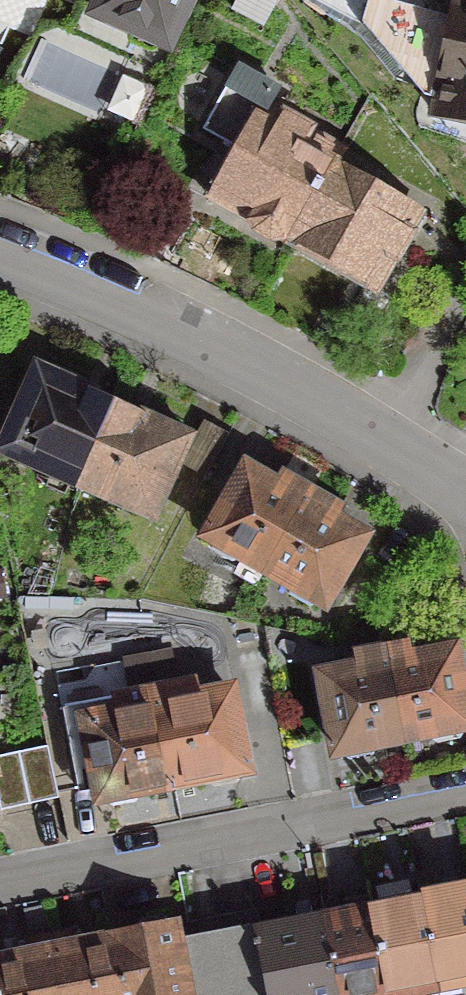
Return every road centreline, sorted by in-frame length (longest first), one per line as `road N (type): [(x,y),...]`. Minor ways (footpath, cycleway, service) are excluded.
road 1 (residential): [(0,252),(228,356),(465,496)]
road 2 (residential): [(0,885),(465,793)]

